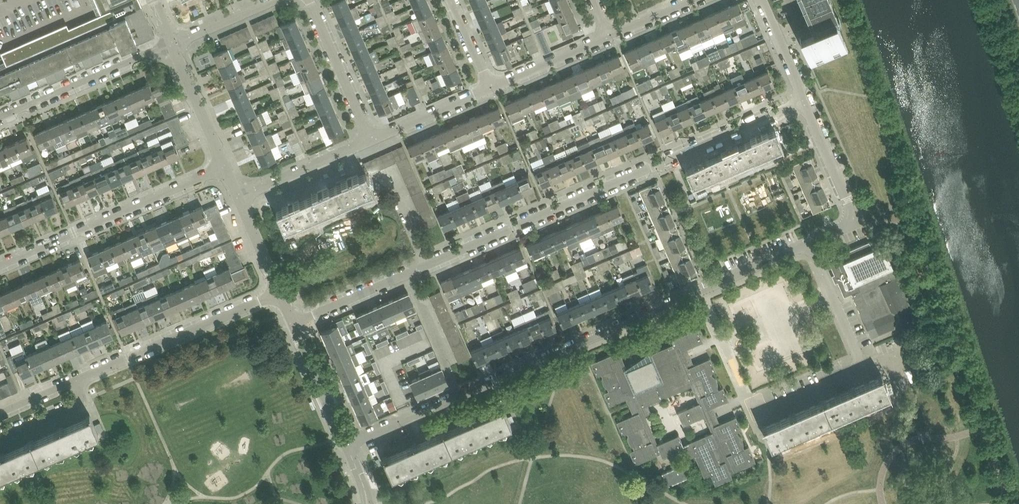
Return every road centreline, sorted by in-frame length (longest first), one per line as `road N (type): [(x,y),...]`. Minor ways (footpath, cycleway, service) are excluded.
road 1 (residential): [(295,323),(805,103)]
road 2 (residential): [(346,441),(702,290)]
road 3 (residential): [(0,412),(279,289)]
road 4 (residential): [(863,369),(755,415),(702,290)]
road 5 (residential): [(0,260),(227,169)]
road 6 (residential): [(0,118),(172,44)]
road 7 (residential): [(809,242),(852,219),(805,103)]
road 8 (residential): [(371,138),(309,0)]
road 9 (residential): [(238,196),(371,138)]
road 10 (residential): [(809,242),(863,369)]
road 11 (residential): [(227,169),(172,44)]
road 12 (residential): [(371,138),(490,87)]
road 13 (residential): [(490,87),(608,35)]
road 14 (residential): [(346,441),(295,323)]

